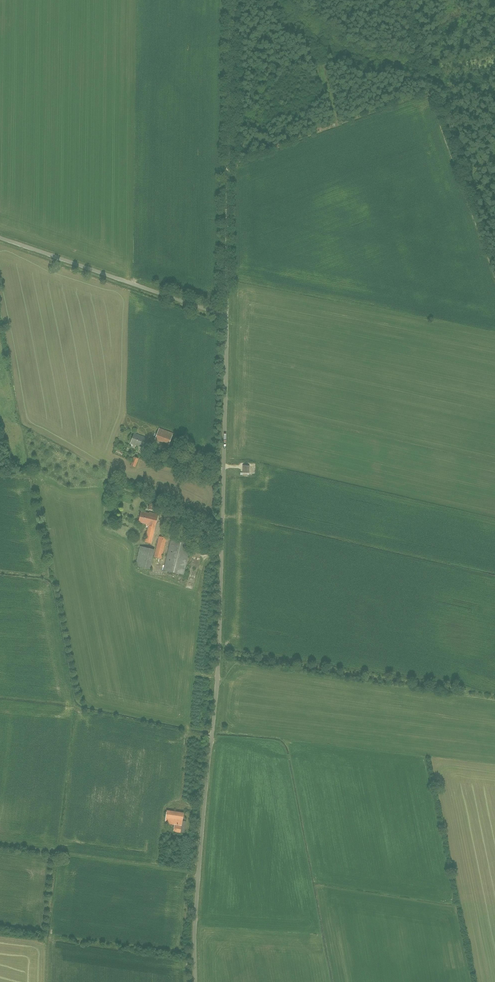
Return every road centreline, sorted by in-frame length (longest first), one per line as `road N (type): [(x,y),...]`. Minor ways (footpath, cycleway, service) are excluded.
road 1 (residential): [(196,981),(221,632),(227,316)]
road 2 (track): [(227,316),(230,0)]
road 3 (unclassified): [(227,316),(0,239)]

